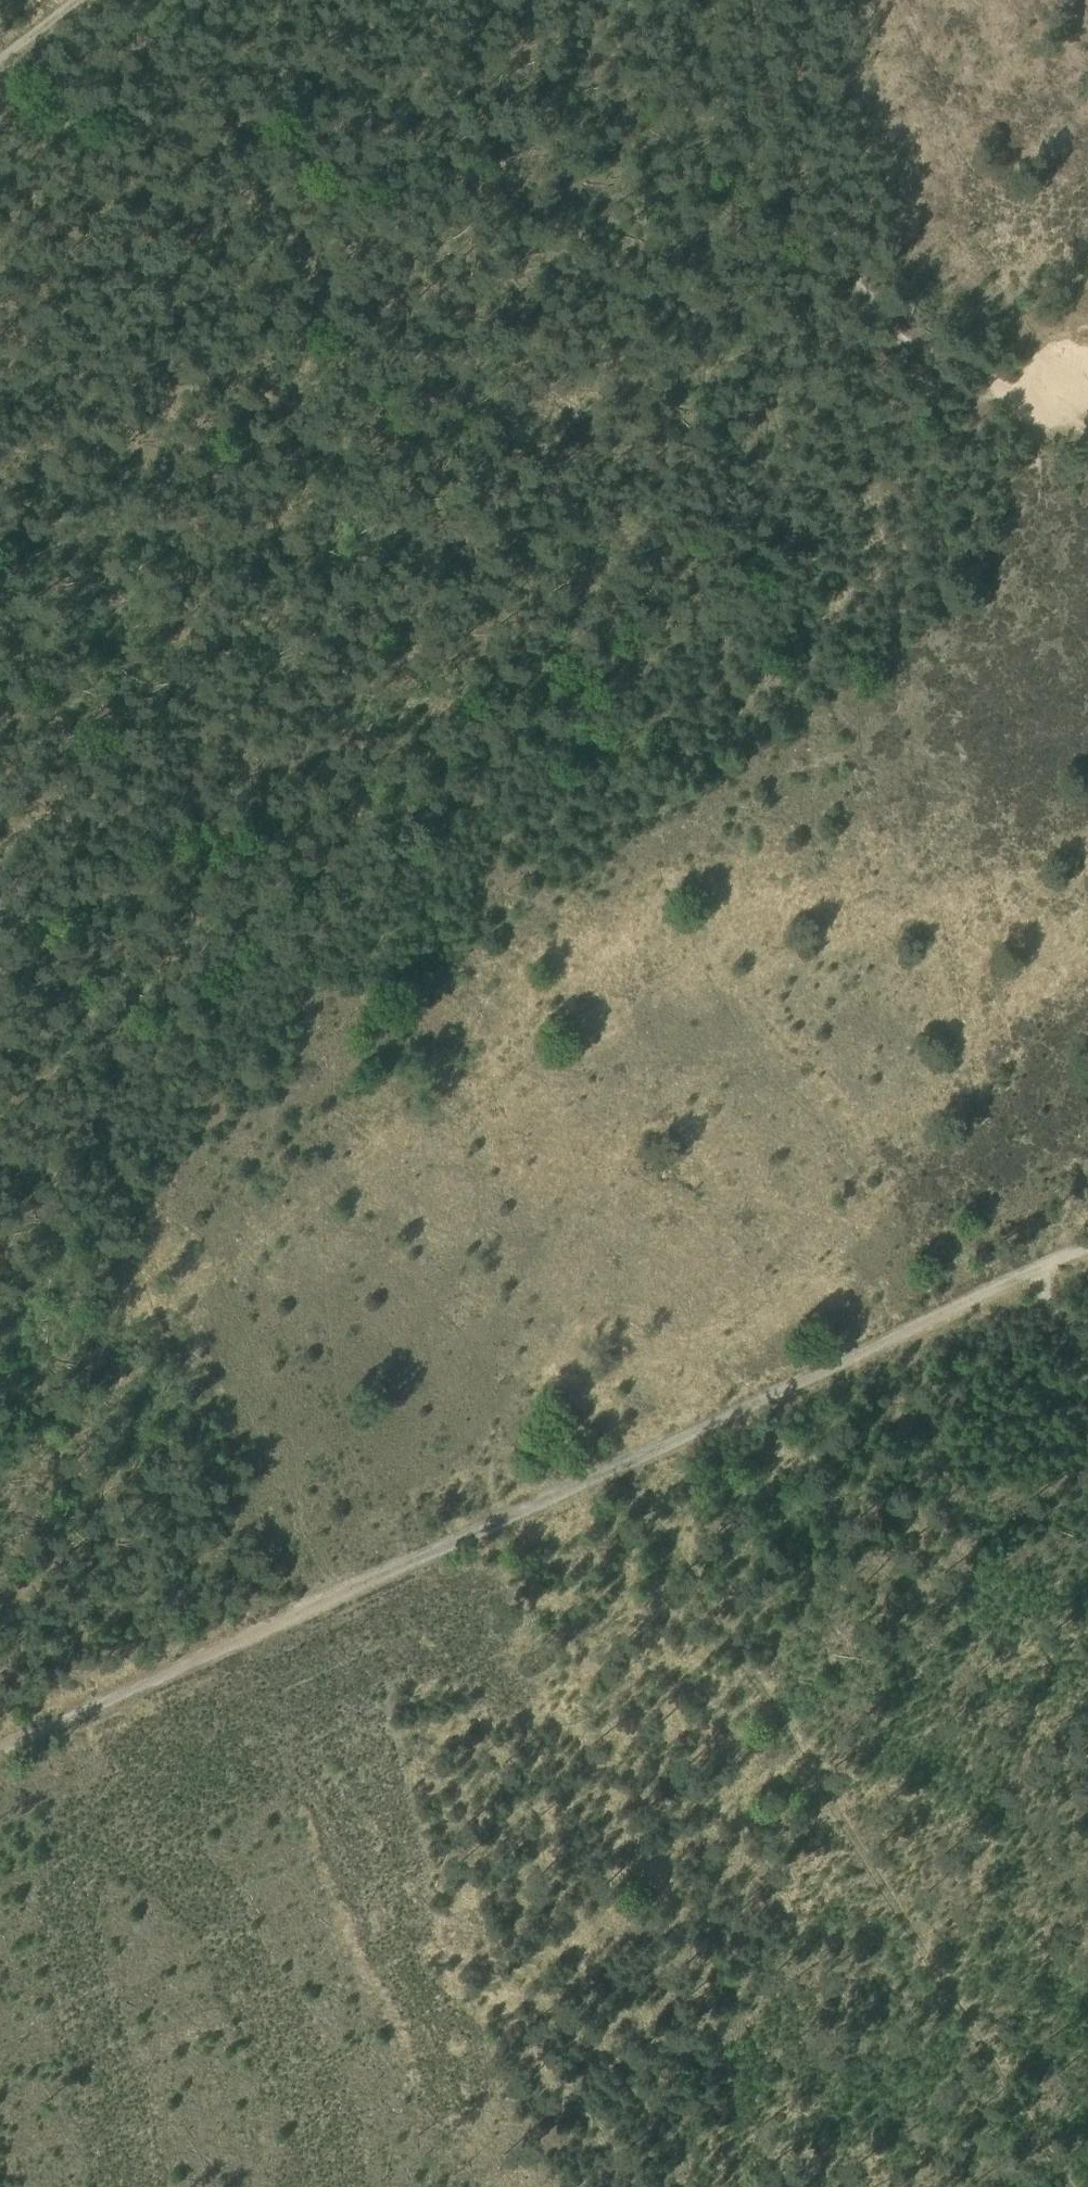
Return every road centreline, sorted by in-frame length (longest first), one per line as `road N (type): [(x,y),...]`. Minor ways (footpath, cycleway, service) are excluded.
road 1 (track): [(1034,1278),(0,1740)]

